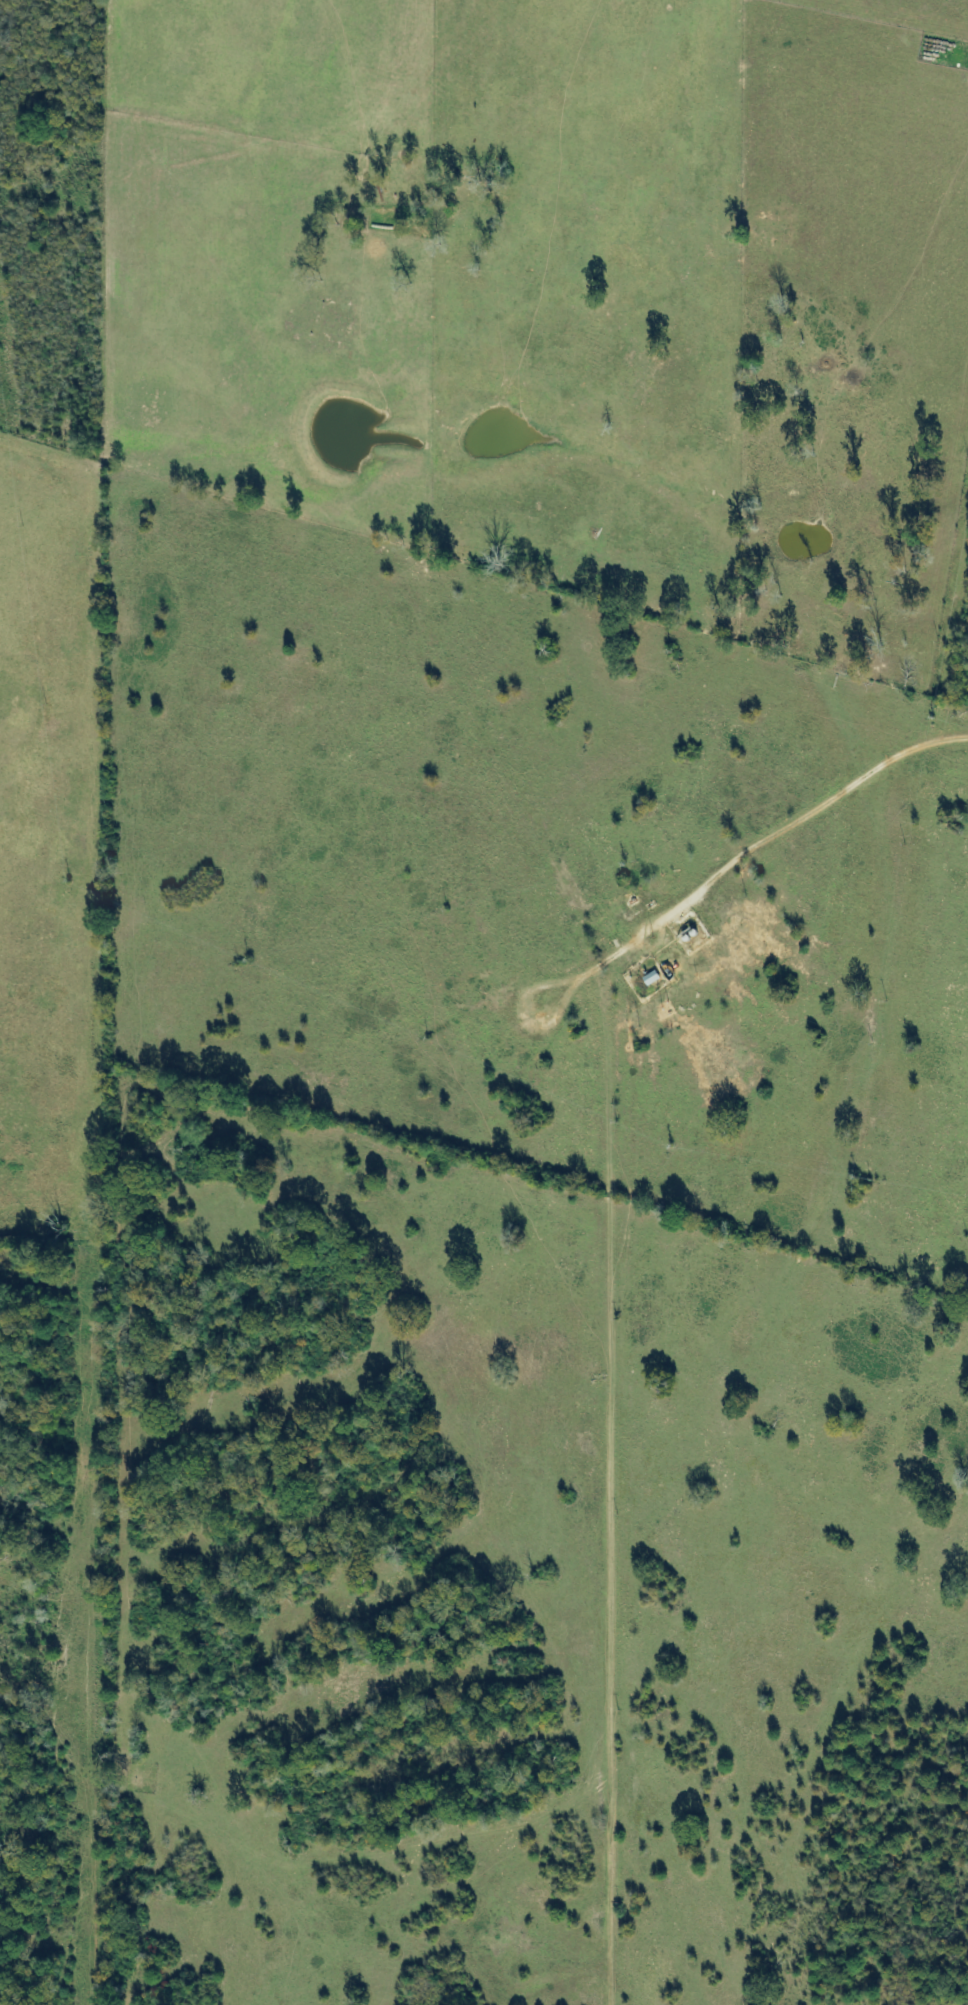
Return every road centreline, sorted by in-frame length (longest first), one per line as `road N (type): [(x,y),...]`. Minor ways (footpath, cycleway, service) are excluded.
road 1 (residential): [(967,734),(953,725),(596,980),(633,2004)]
road 2 (residential): [(953,725),(967,599)]

